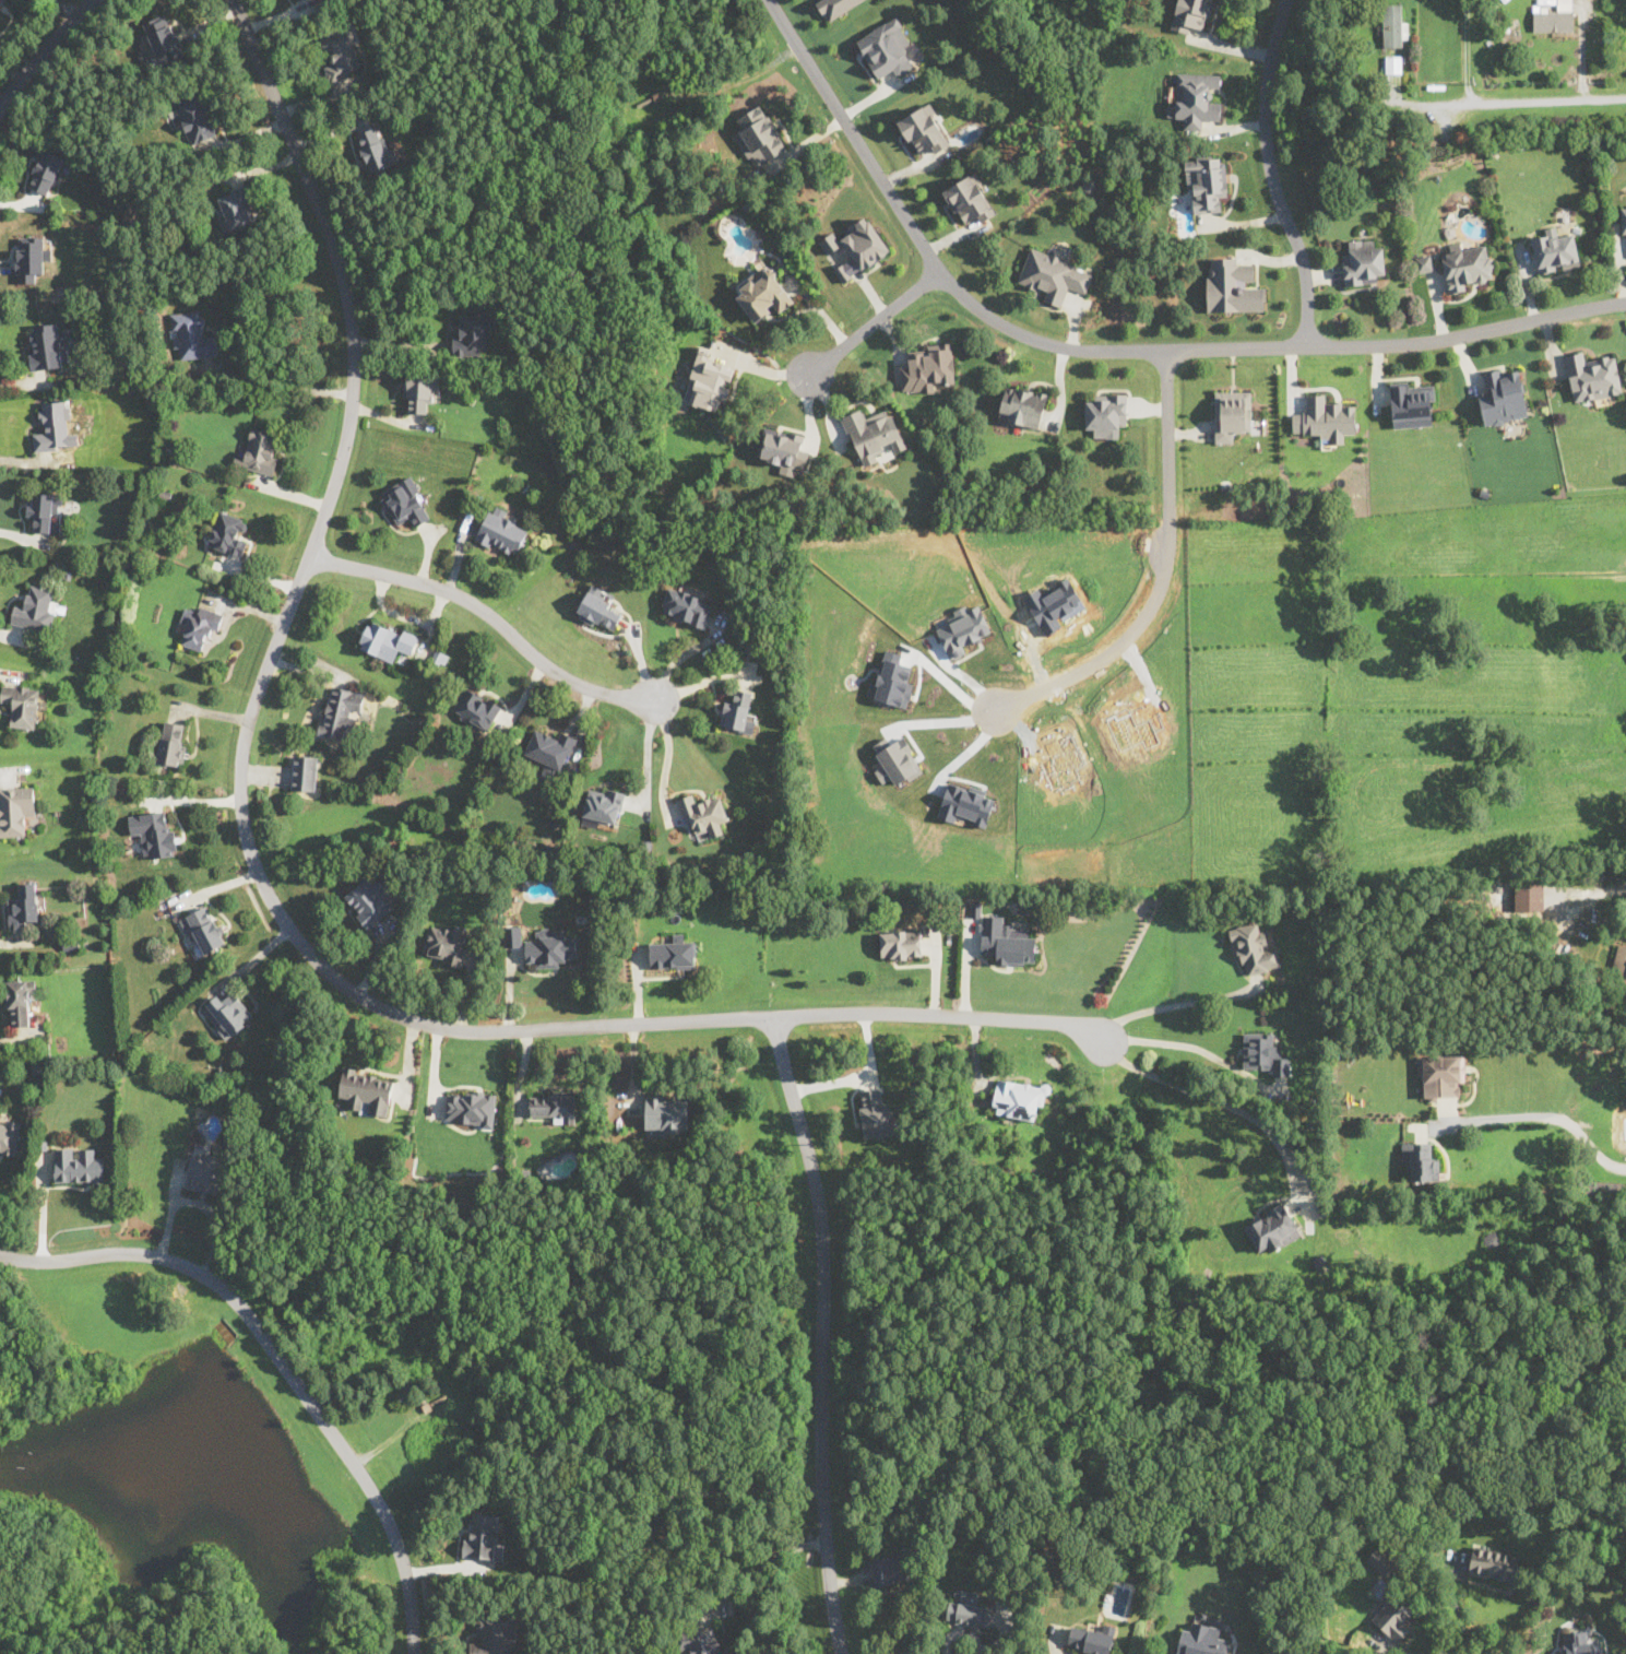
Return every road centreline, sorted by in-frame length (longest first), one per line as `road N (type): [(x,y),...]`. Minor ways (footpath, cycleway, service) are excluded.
road 1 (residential): [(232,0),(327,218),(352,332),(346,428),(309,556),(251,707),(240,768),(252,863),(302,946),(387,1011),(486,1031),(870,1012),(1063,1021),(1105,1037)]
road 2 (residential): [(1625,302),(1416,344),(1071,350),(1025,336),(983,314),(940,272),(771,0)]
road 3 (residential): [(415,1653),(393,1529),(245,1309),(218,1284),(167,1259),(132,1251),(50,1261),(0,1254)]
road 4 (residential): [(775,1015),(821,1216),(823,1479),(842,1653)]
road 5 (residential): [(309,556),(459,593),(561,676),(613,696),(660,701)]
road 6 (residential): [(1286,0),(1267,73),(1267,150),(1305,269),(1308,347)]
road 7 (residential): [(1170,520),(1166,568),(1139,618),(1100,654),(994,705)]
road 8 (residential): [(1625,101),(1422,103)]
road 9 (residential): [(1166,350),(1170,520)]
road 10 (residential): [(940,272),(811,374)]
road 11 (residential): [(89,0),(0,103)]

